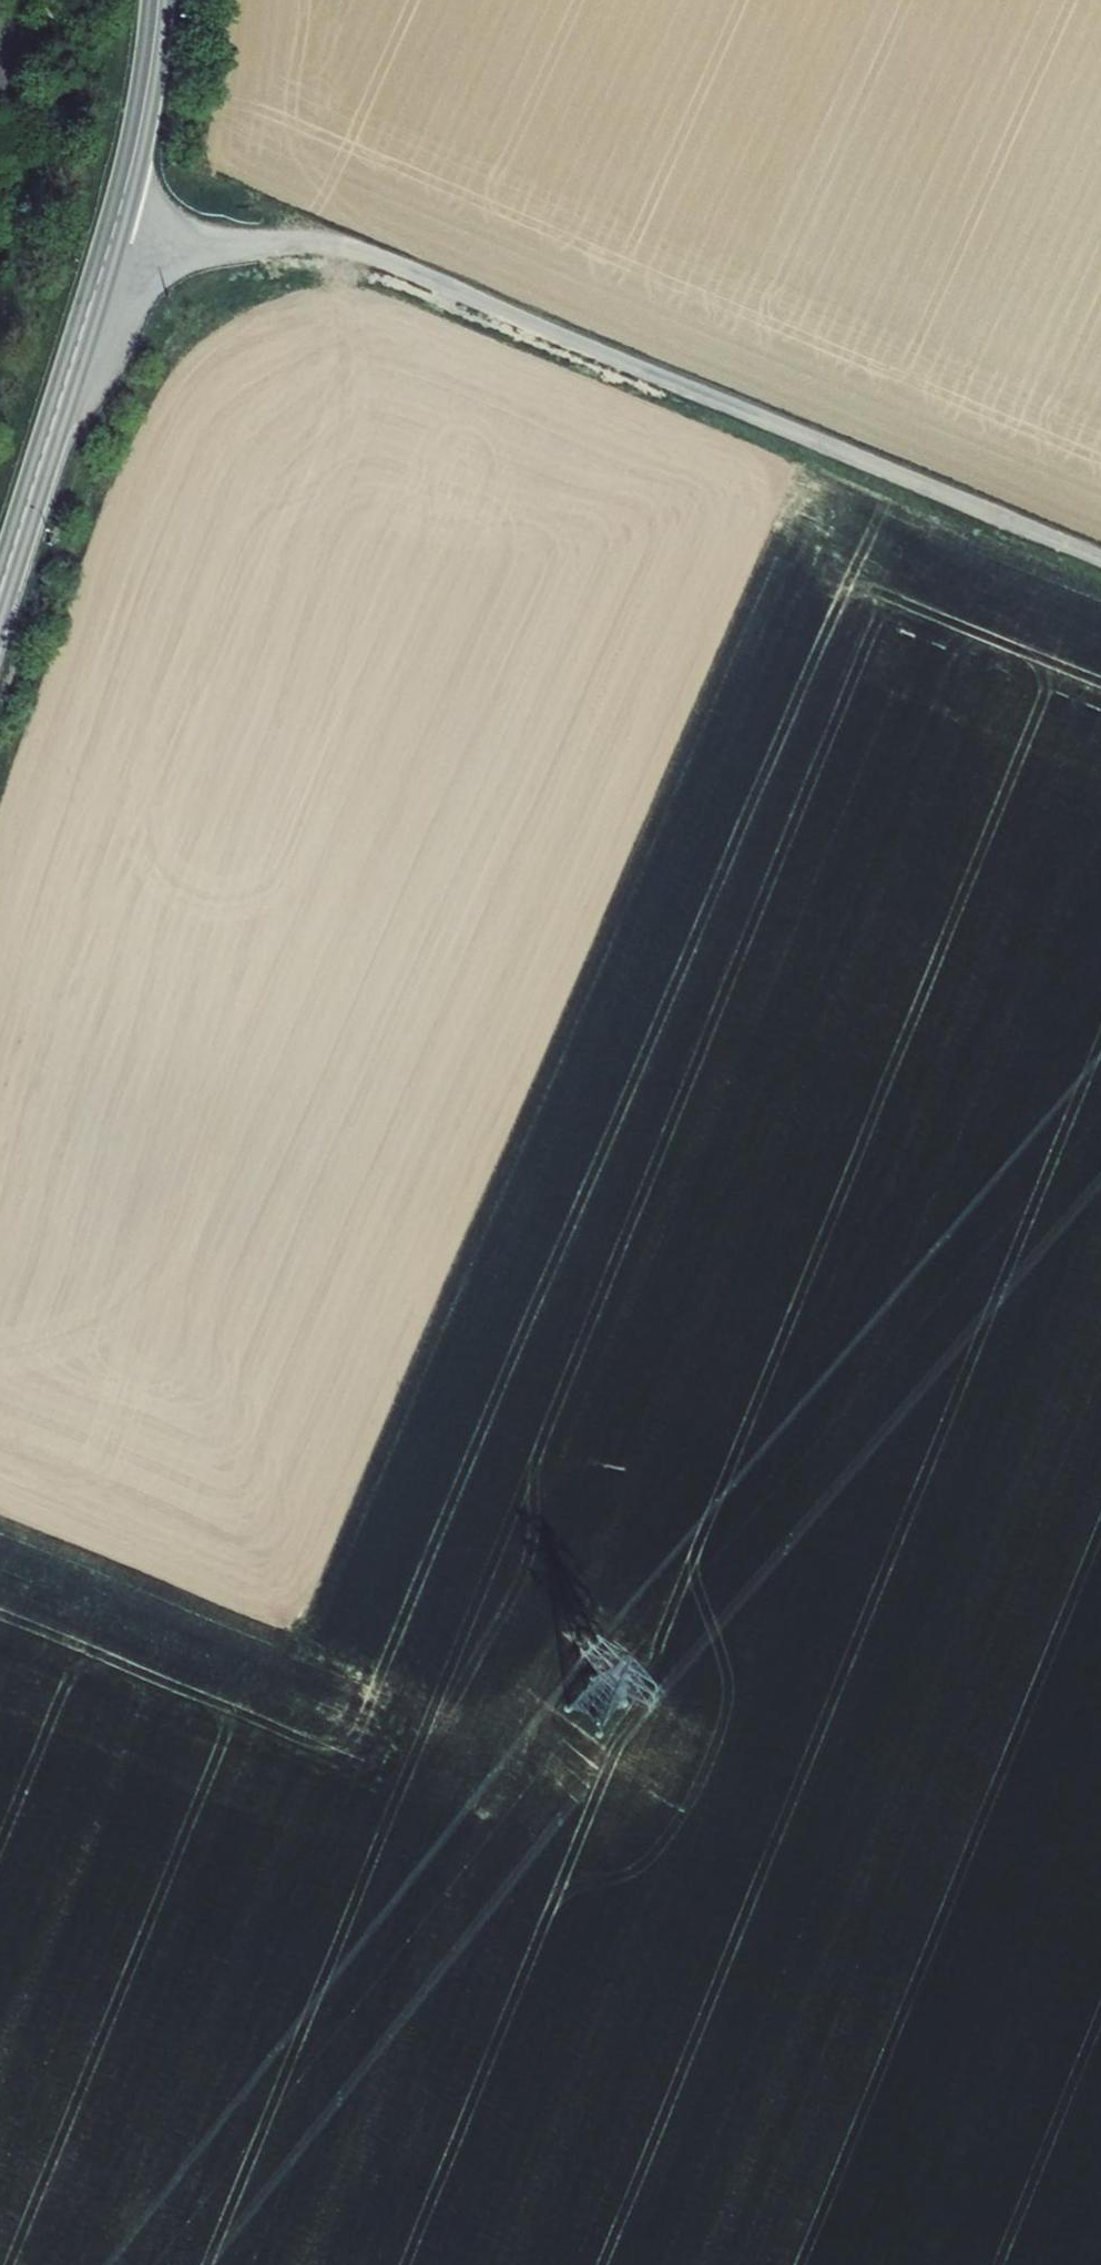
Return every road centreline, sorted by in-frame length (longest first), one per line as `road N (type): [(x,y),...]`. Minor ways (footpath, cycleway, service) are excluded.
road 1 (track): [(113,238),(307,244),(370,255),(1100,560)]
road 2 (tertiary): [(159,0),(113,238),(0,590)]

